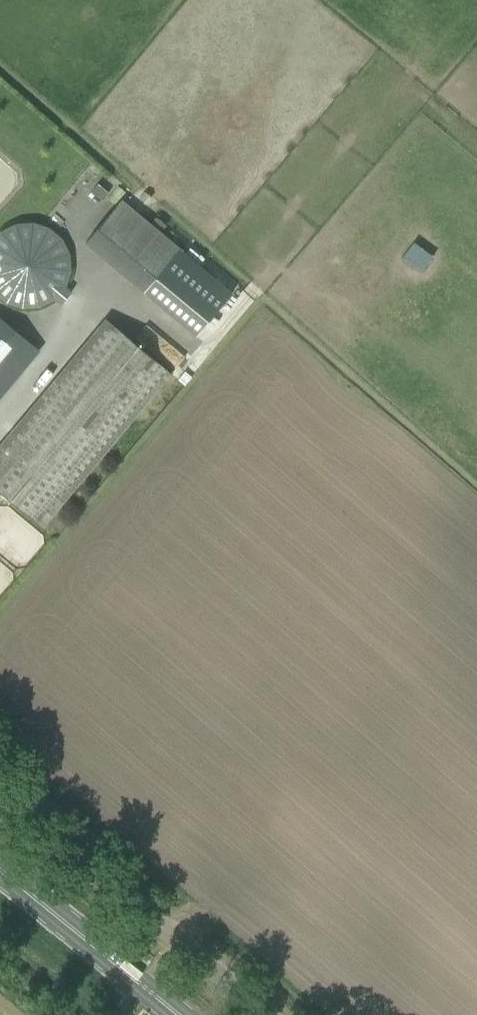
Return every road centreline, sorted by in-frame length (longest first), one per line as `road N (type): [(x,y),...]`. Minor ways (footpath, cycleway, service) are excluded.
road 1 (unclassified): [(268,1014),(0,789)]
road 2 (primary): [(180,1014),(0,870)]

